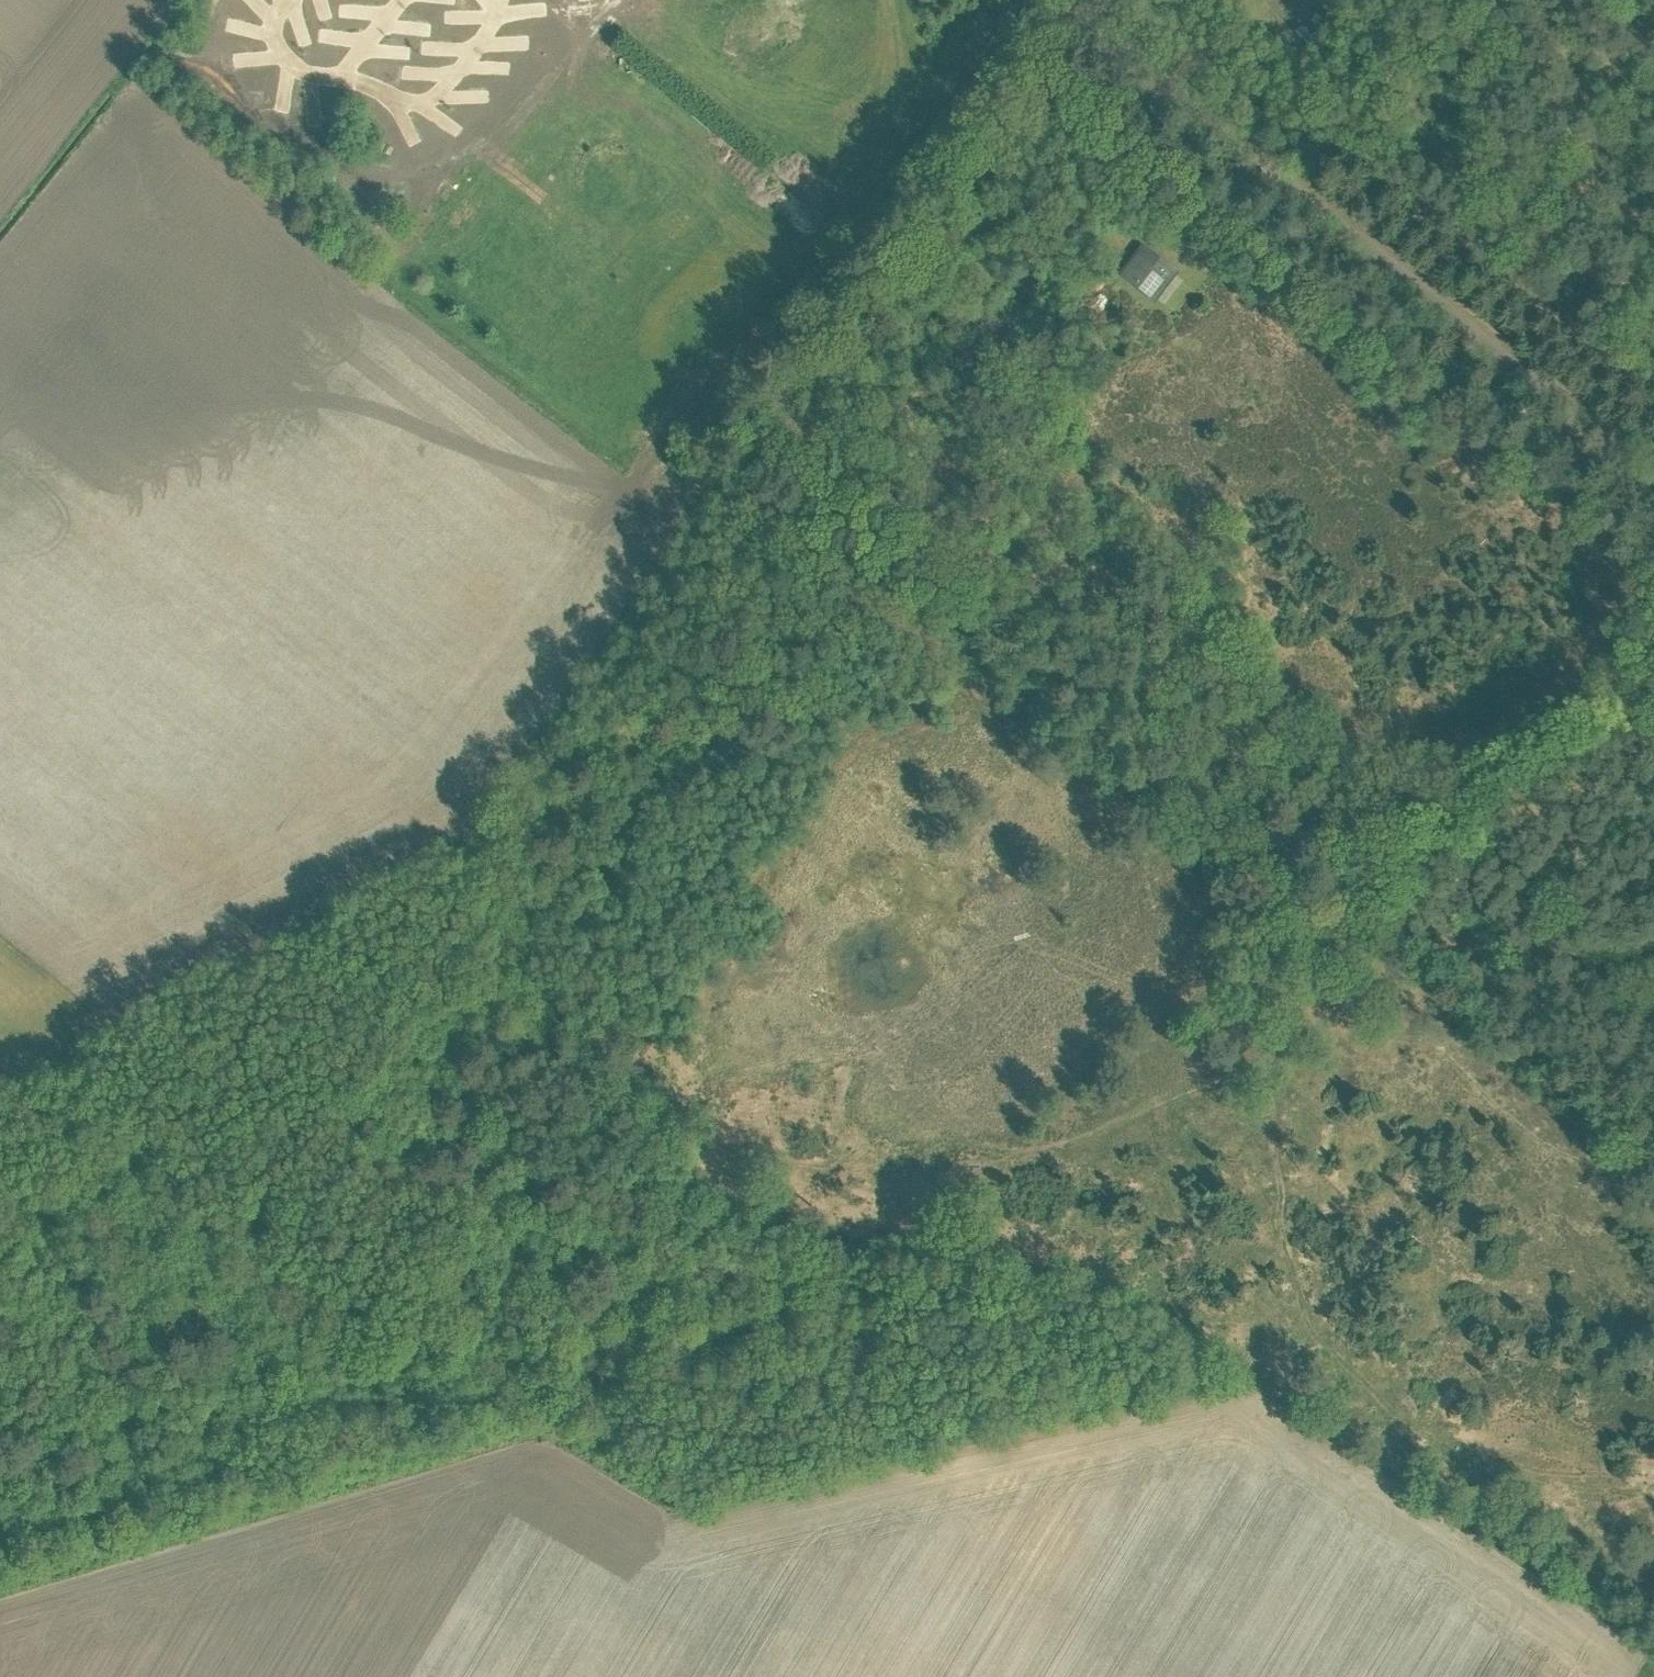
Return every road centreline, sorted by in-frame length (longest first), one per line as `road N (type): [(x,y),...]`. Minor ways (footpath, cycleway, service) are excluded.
road 1 (unclassified): [(1653,477),(1060,0)]
road 2 (track): [(1653,950),(1625,960),(1473,951),(1442,956),(1393,983)]

